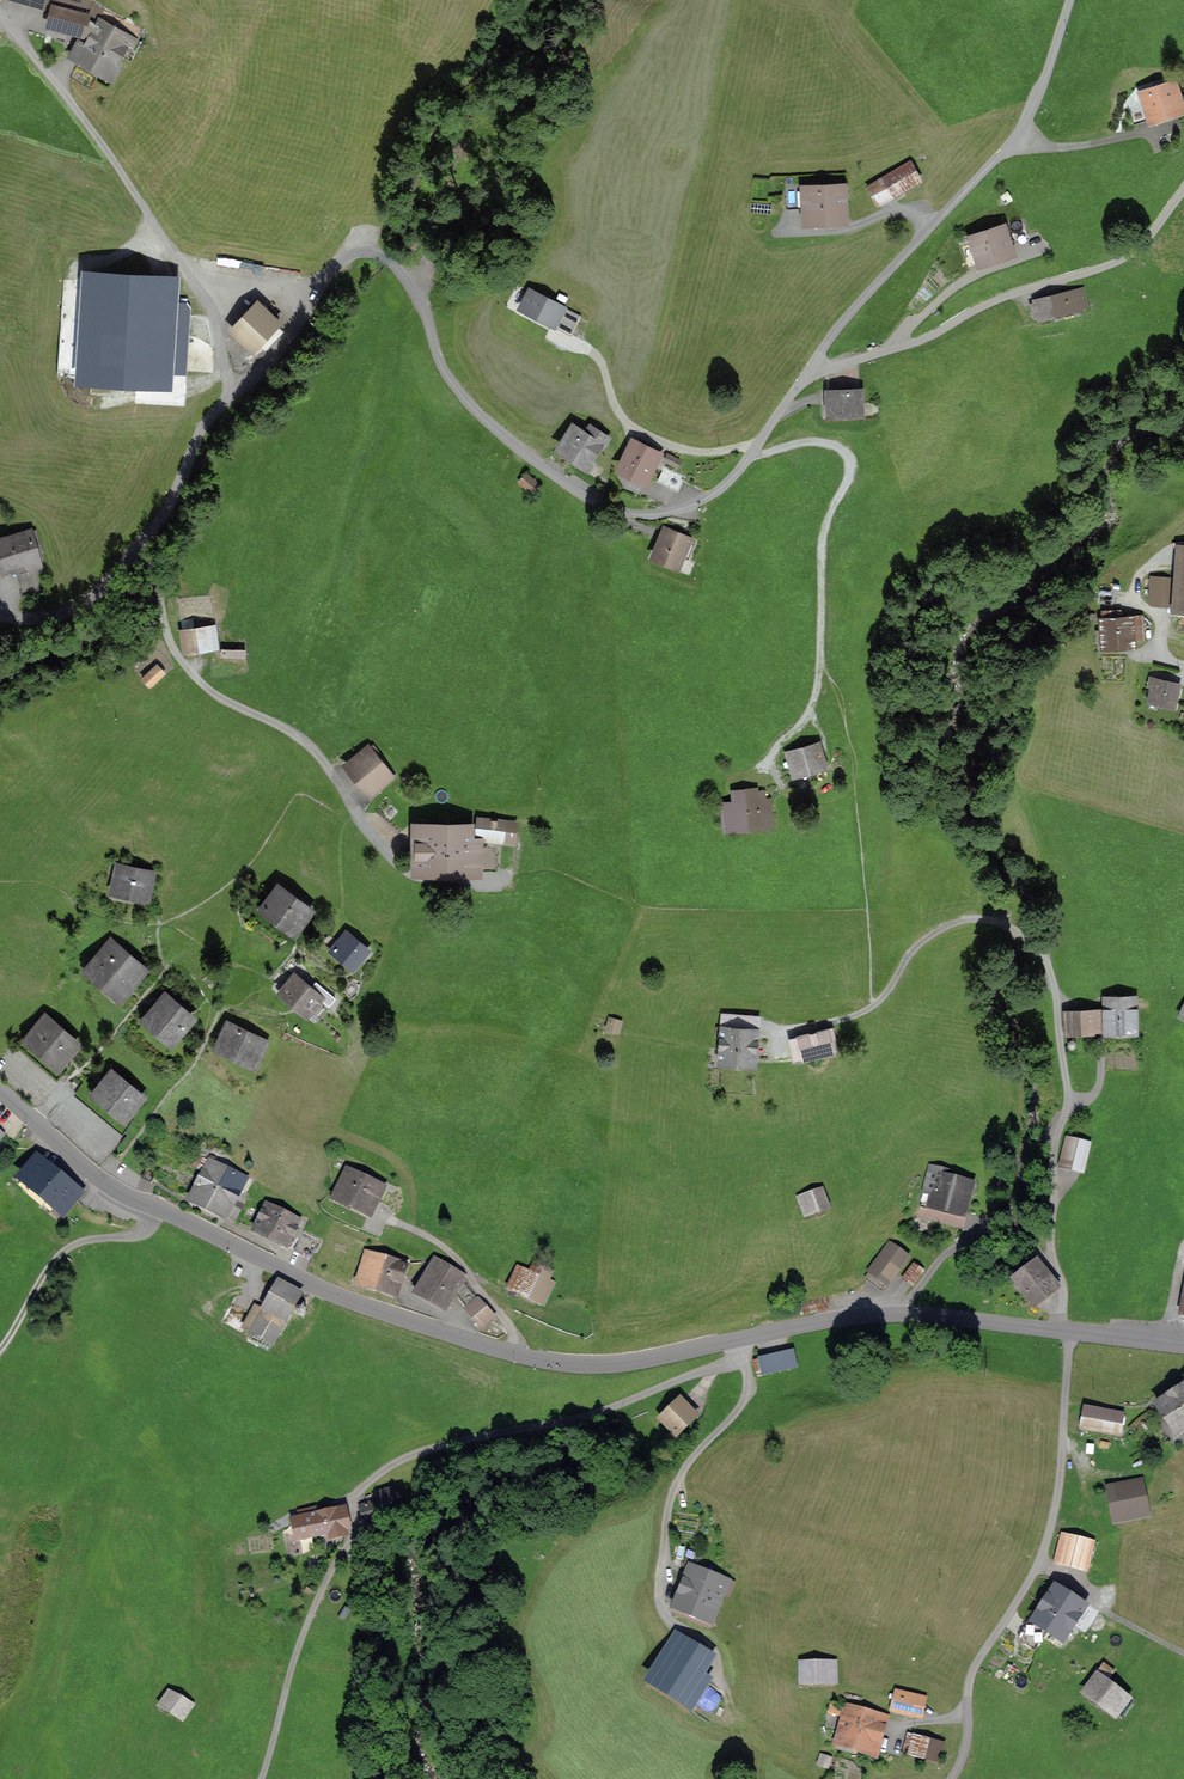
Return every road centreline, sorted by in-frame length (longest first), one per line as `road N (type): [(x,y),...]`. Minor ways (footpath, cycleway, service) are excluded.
road 1 (tertiary): [(1183,1346),(909,1313),(833,1320),(613,1363),(539,1359),(342,1297),(122,1196),(0,1089)]
road 2 (track): [(745,1349),(560,1419),(443,1441),(371,1472),(358,1492),(357,1536),(298,1649),(264,1778)]
road 3 (track): [(949,1778),(969,1733),(973,1670),(1037,1568),(1052,1521),(1069,1331)]
road 4 (track): [(784,790),(773,761),(816,699),(826,537),(853,467),(843,449),(826,442),(751,455)]
road 5 (track): [(732,1696),(715,1651),(665,1599),(664,1572),(681,1476),(752,1385),(745,1349)]
road 6 (residential): [(223,404),(196,438),(157,519),(102,589),(52,617),(0,610)]
road 7 (track): [(0,1349),(61,1253),(79,1242),(138,1234),(155,1207)]
road 8 (track): [(1183,1654),(1037,1568)]
road 9 (track): [(1178,995),(1159,1063),(1142,1078),(1098,1086)]
road 10 (track): [(1172,564),(1146,570),(1141,584),(1162,632),(1162,657)]

